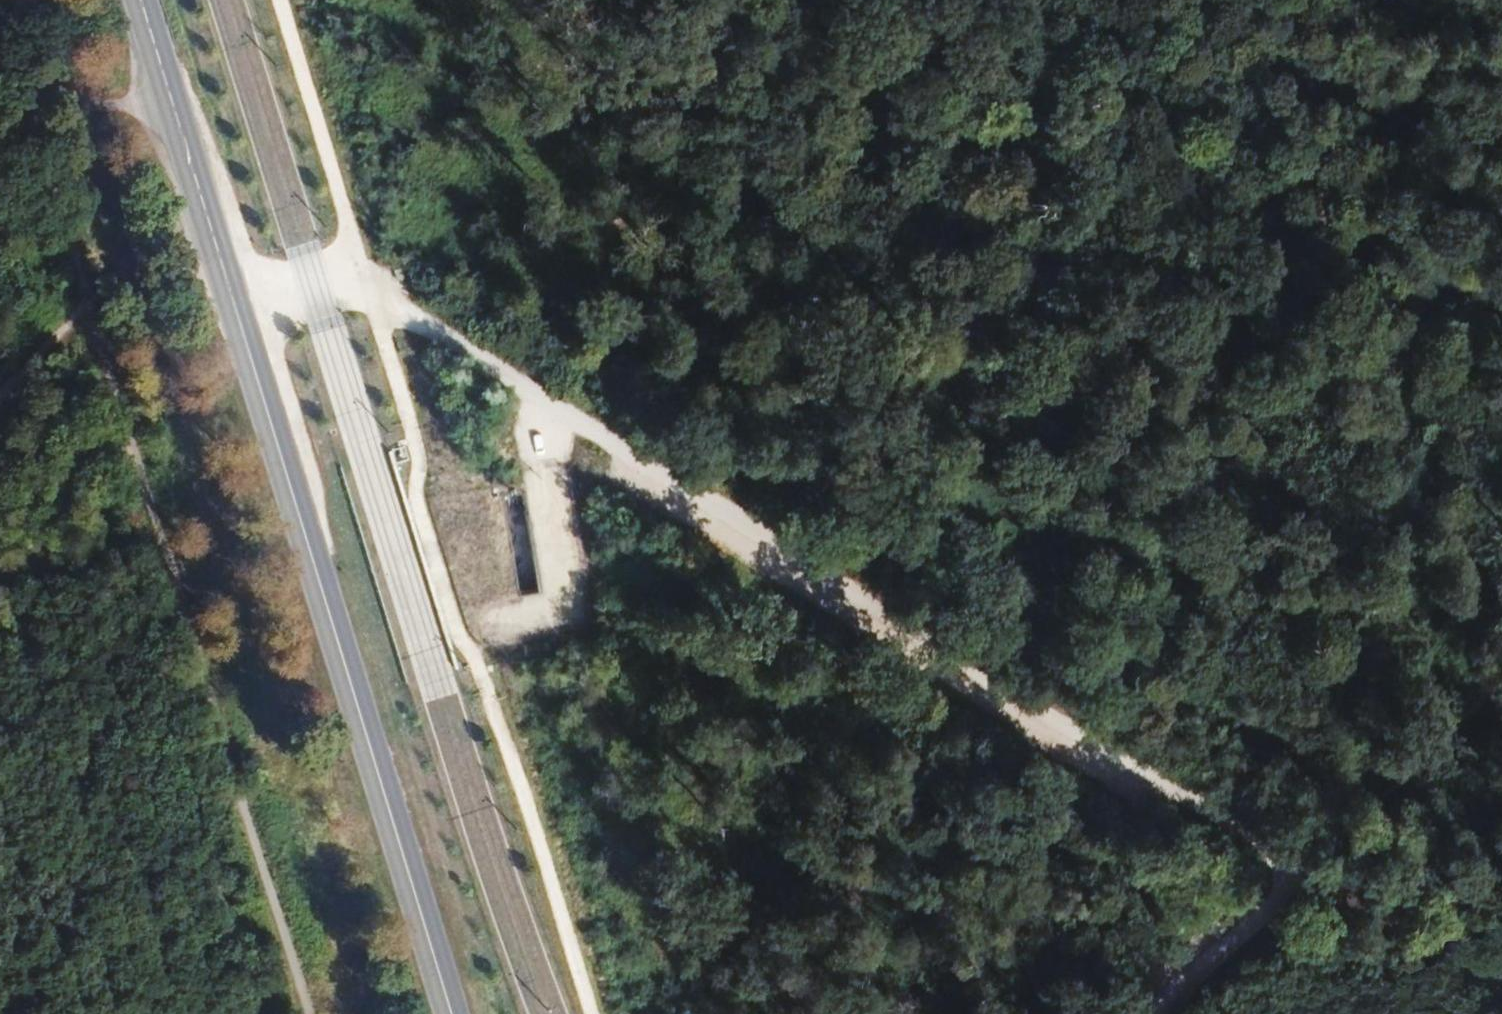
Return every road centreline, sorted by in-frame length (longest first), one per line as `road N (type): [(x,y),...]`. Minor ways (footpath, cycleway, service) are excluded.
road 1 (motorway): [(1501,311),(0,561)]
road 2 (motorway): [(0,671),(1501,439)]
road 3 (unclassified): [(227,298),(360,270),(1300,864)]
road 4 (track): [(314,1013),(20,77)]
road 5 (secondary): [(227,298),(449,1013)]
road 6 (secondary): [(138,0),(227,298)]
road 7 (track): [(1300,864),(1501,668)]
road 8 (track): [(1300,864),(1501,988)]
road 9 (unclassified): [(1151,1013),(1300,864)]

